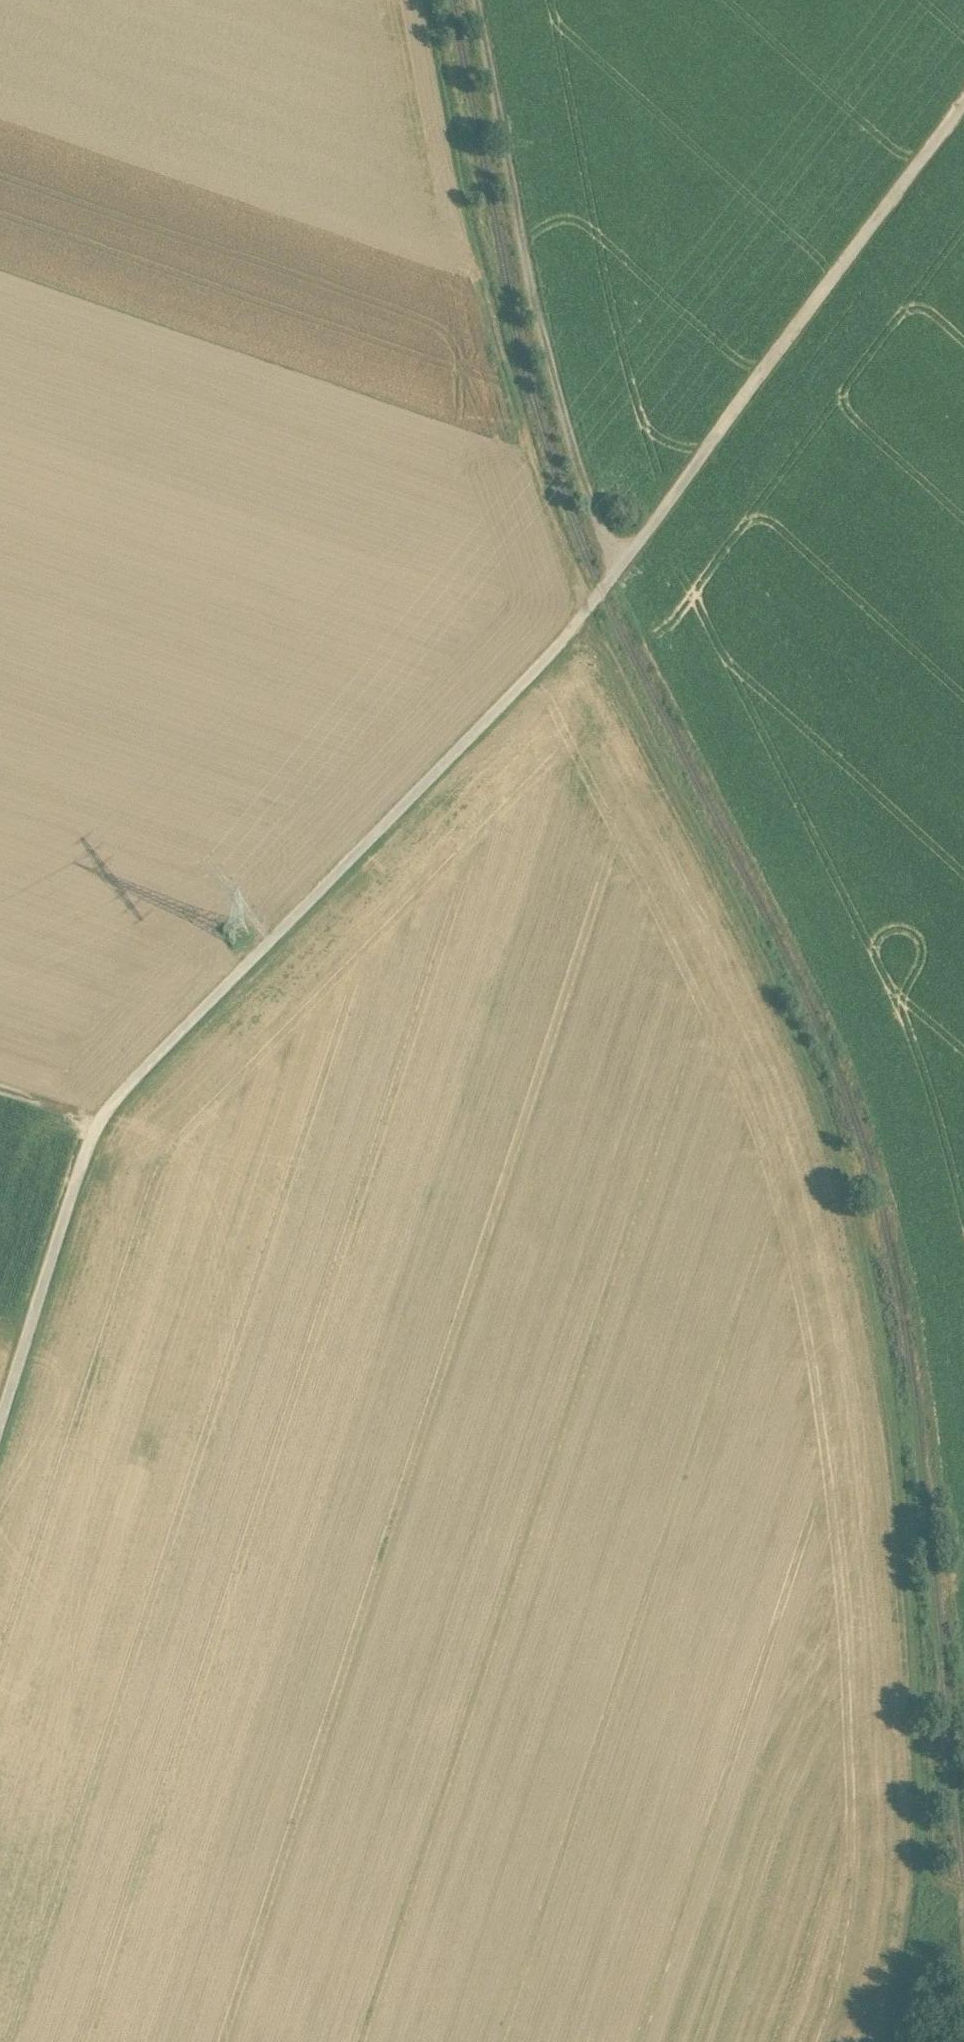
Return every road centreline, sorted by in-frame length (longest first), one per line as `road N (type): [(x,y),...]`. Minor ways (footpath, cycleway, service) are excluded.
road 1 (track): [(927,1877),(928,1726),(904,1455),(858,1193),(789,1009),(586,610),(531,472),(440,0)]
road 2 (track): [(475,0),(545,345),(606,544),(623,565)]
road 3 (track): [(963,106),(623,565)]
road 4 (track): [(897,2041),(920,1952),(927,1877)]

